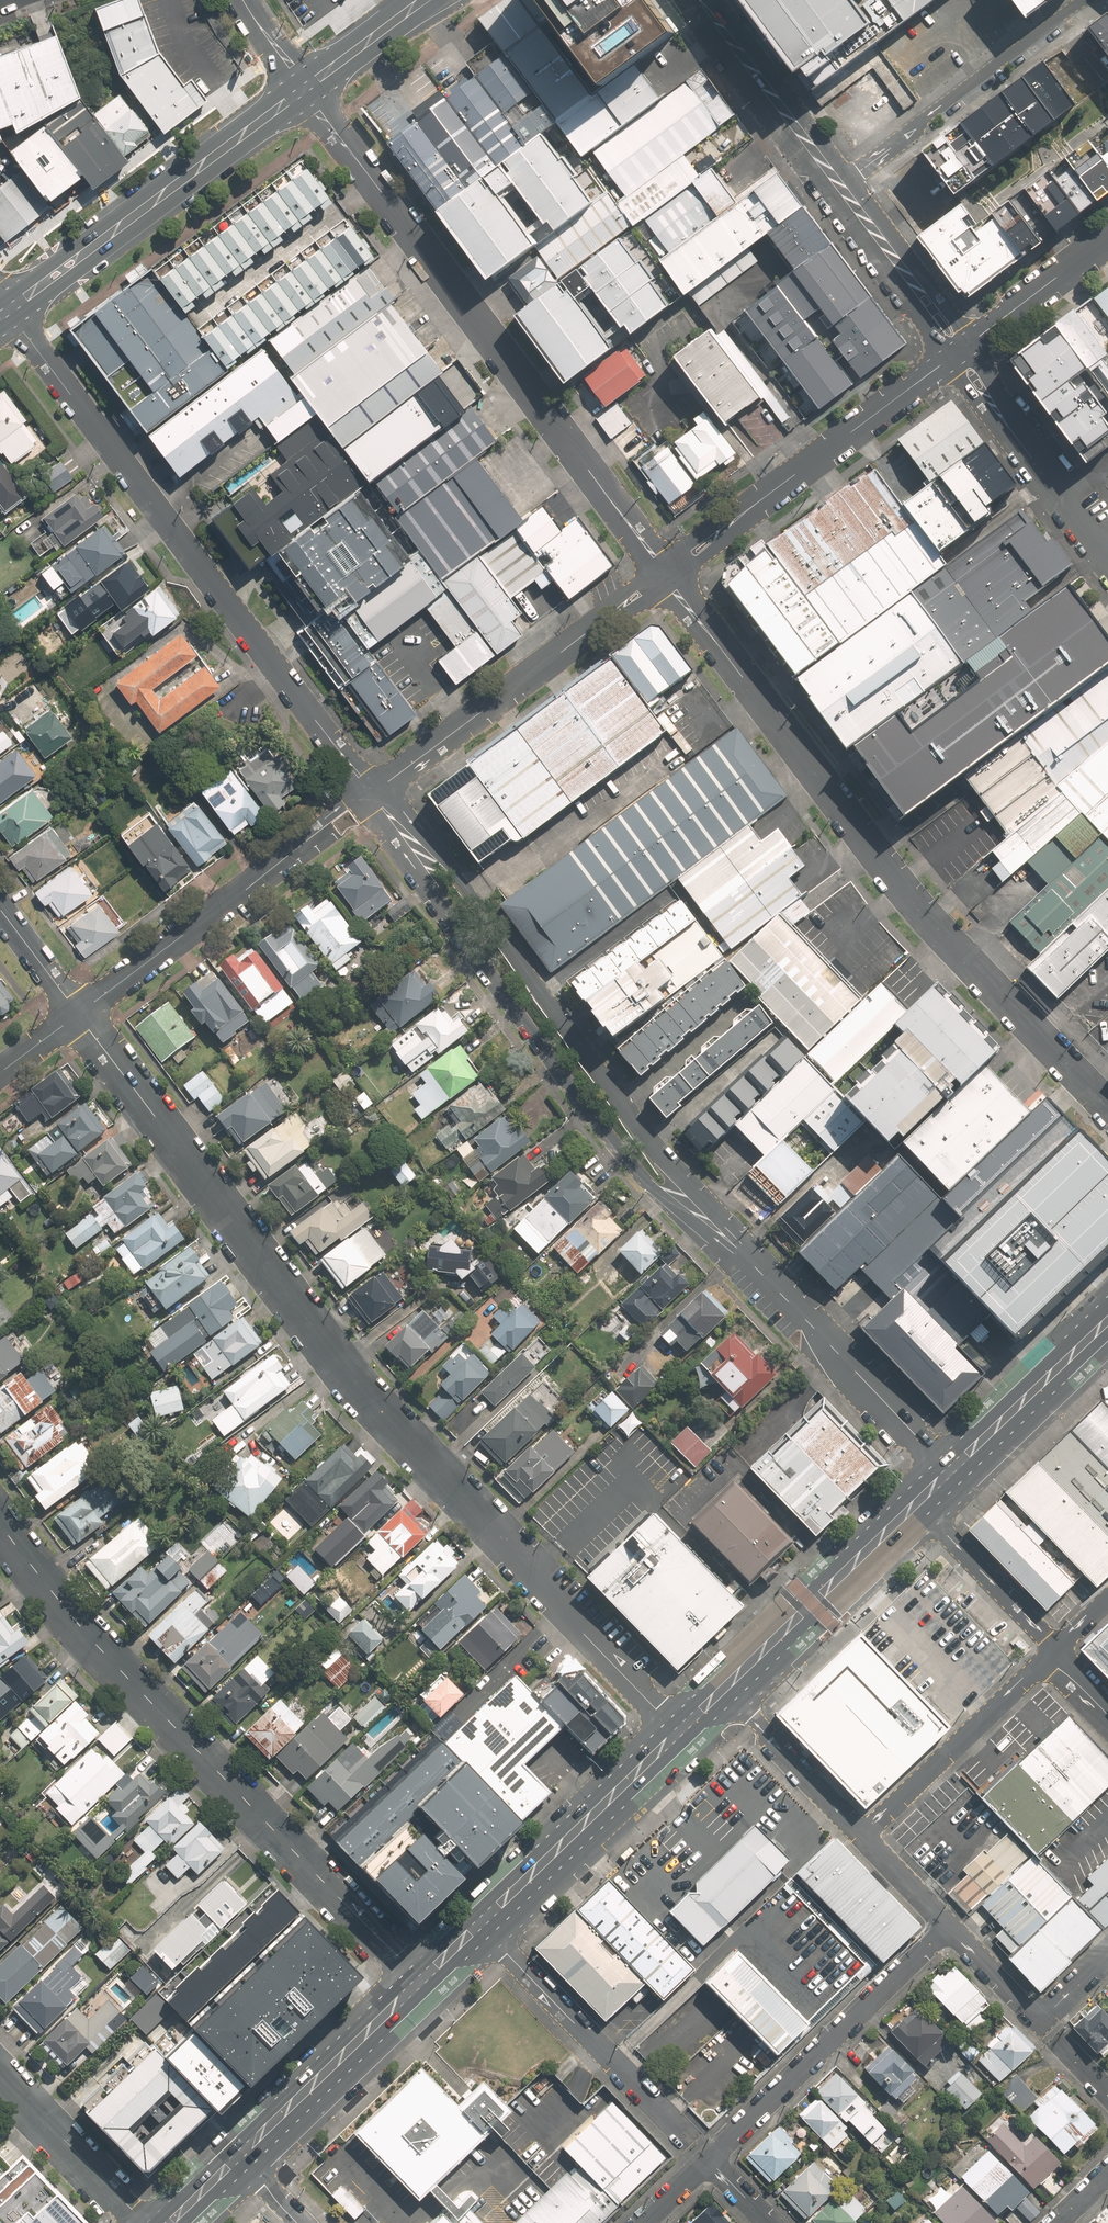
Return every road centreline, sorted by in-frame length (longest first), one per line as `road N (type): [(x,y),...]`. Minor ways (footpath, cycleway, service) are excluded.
road 1 (residential): [(680,1731),(350,1377),(78,1014)]
road 2 (residential): [(1107,1107),(914,905),(667,574)]
road 3 (residential): [(419,1982),(138,1692),(0,1515)]
road 4 (residential): [(667,574),(305,88)]
road 5 (residential): [(372,790),(8,310)]
road 6 (residential): [(743,1254),(648,1184),(618,1149),(471,945),(414,844)]
road 7 (residential): [(414,844),(459,877),(613,1092),(743,1254)]
road 8 (secondary): [(305,88),(8,310)]
road 9 (tertiary): [(78,1014),(252,885),(326,816),(372,790)]
road 10 (tertiary): [(667,574),(372,790)]
road 11 (tertiary): [(945,358),(667,574)]
road 12 (residential): [(950,1928),(710,2160)]
road 13 (residential): [(1082,0),(838,187)]
road 14 (residential): [(743,1254),(948,1470)]
road 15 (residential): [(479,1923),(685,2136)]
road 16 (primary): [(479,1923),(680,1731)]
road 17 (primary): [(725,1688),(918,1499)]
road 18 (residential): [(1053,1649),(862,1834)]
road 19 (primary): [(238,2157),(419,1982)]
road 20 (residential): [(838,187),(697,0)]
road 21 (residential): [(950,1928),(1040,2019),(1107,1953)]
road 22 (primary): [(948,1470),(1107,1318)]
road 23 (residential): [(0,2077),(142,2222)]
road 24 (residential): [(918,1499),(1053,1649)]
road 25 (residential): [(862,1834),(725,1688)]
road 26 (residential): [(999,416),(1107,563)]
road 27 (tertiary): [(1107,238),(968,341)]
road 28 (secondary): [(424,0),(305,88)]
road 29 (residential): [(78,1014),(0,910)]
road 30 (residential): [(862,1834),(950,1928)]

